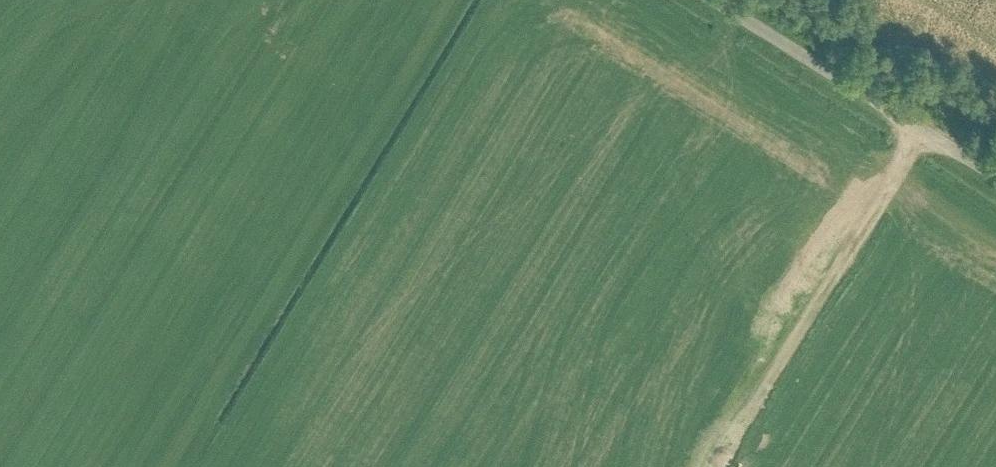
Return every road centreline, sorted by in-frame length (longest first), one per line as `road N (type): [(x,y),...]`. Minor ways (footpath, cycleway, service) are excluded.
road 1 (unclassified): [(995,174),(717,0)]

